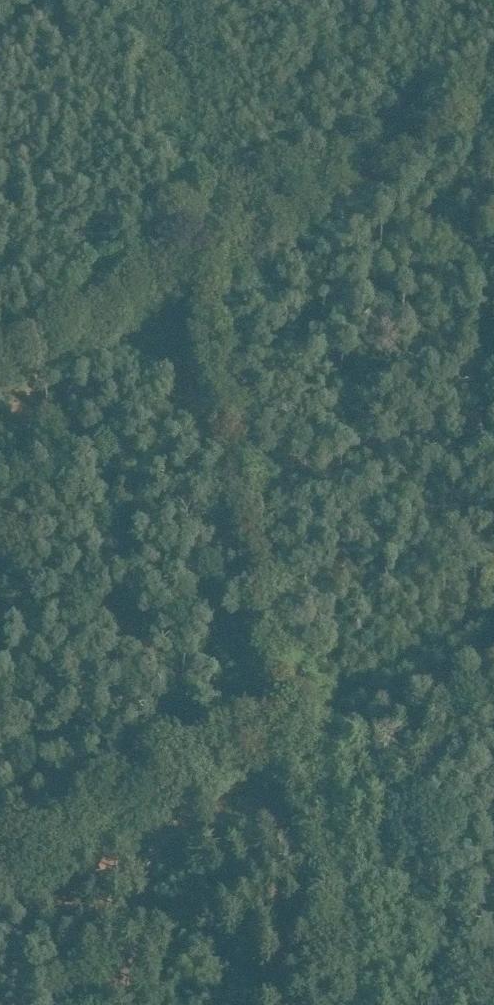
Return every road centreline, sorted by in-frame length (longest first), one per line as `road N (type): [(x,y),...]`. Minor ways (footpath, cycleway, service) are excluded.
road 1 (track): [(297,718),(143,0)]
road 2 (track): [(354,1004),(297,718)]
road 3 (track): [(194,256),(445,120)]
road 4 (track): [(493,617),(297,718)]

